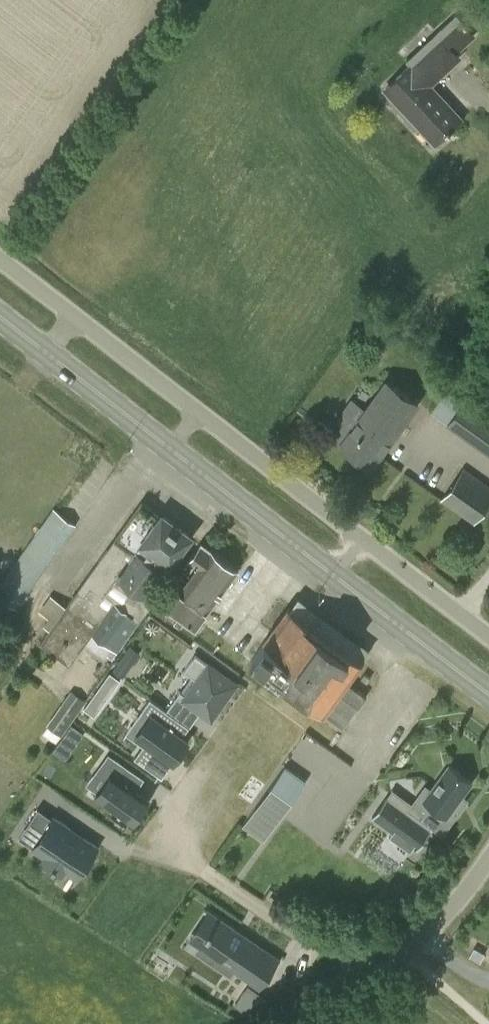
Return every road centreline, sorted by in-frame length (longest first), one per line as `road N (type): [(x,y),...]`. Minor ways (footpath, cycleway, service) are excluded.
road 1 (primary): [(488,694),(171,448)]
road 2 (unclassified): [(362,978),(180,850),(266,733)]
road 3 (unclassified): [(488,638),(198,413)]
road 4 (unclassified): [(198,413),(0,258)]
road 5 (primary): [(171,448),(0,320)]
road 6 (unclassified): [(362,978),(429,932),(488,857)]

